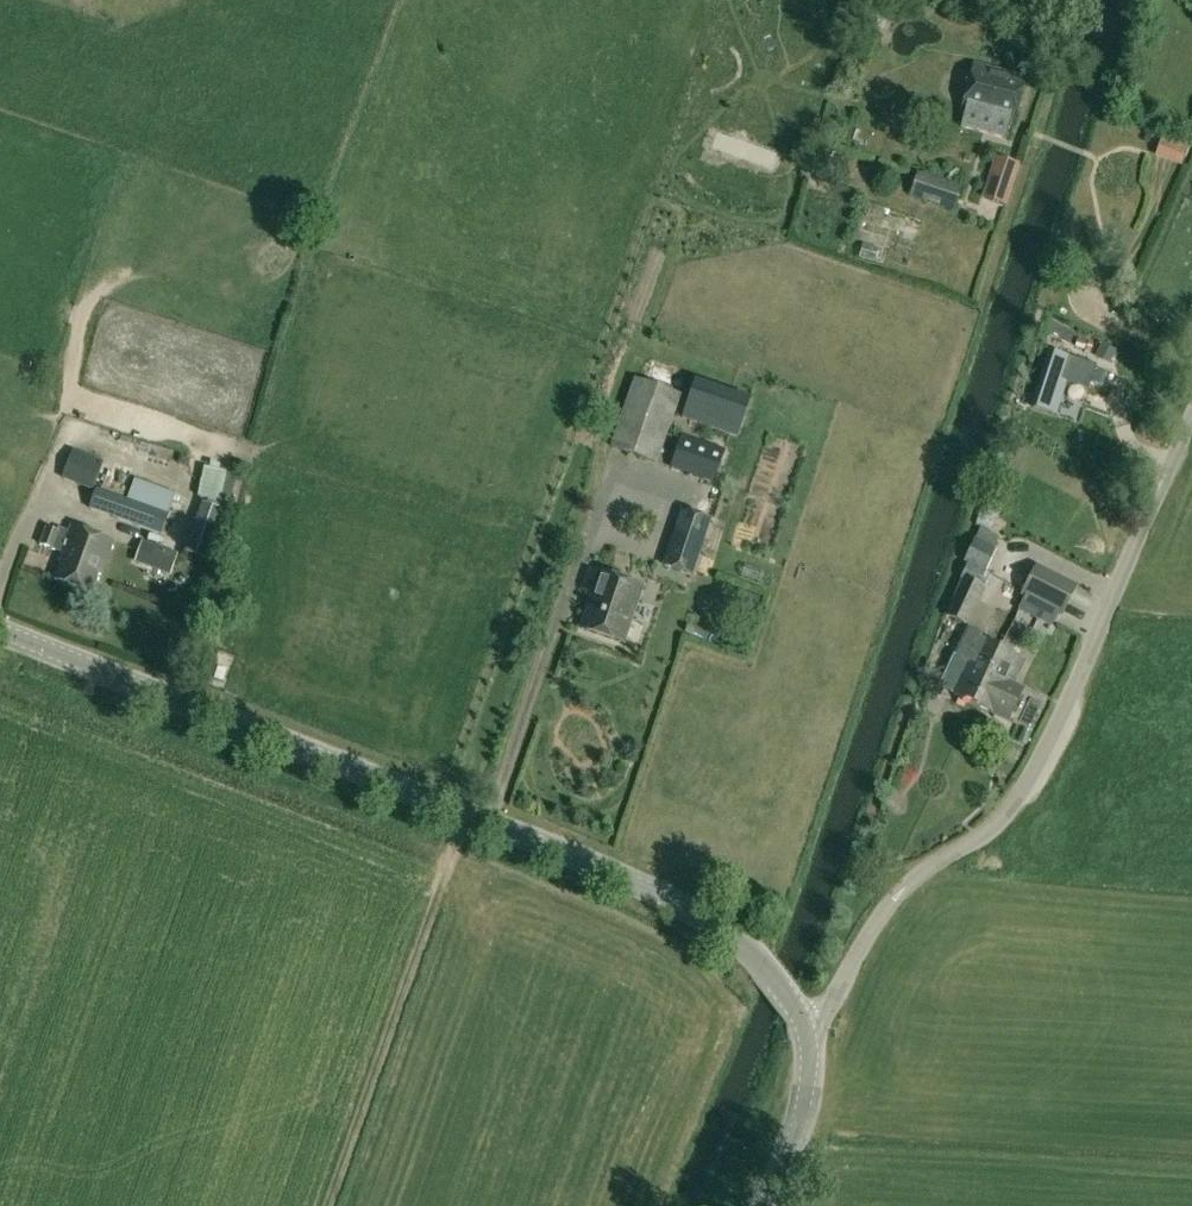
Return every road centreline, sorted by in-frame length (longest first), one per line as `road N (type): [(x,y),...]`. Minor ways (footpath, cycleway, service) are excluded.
road 1 (tertiary): [(816,1036),(763,962),(703,909),(0,631)]
road 2 (unclassified): [(816,1036),(892,903),(1003,819),(1042,759),(1191,412)]
road 3 (track): [(467,814),(329,1205)]
road 4 (tertiary): [(771,1205),(811,1098),(816,1036)]

